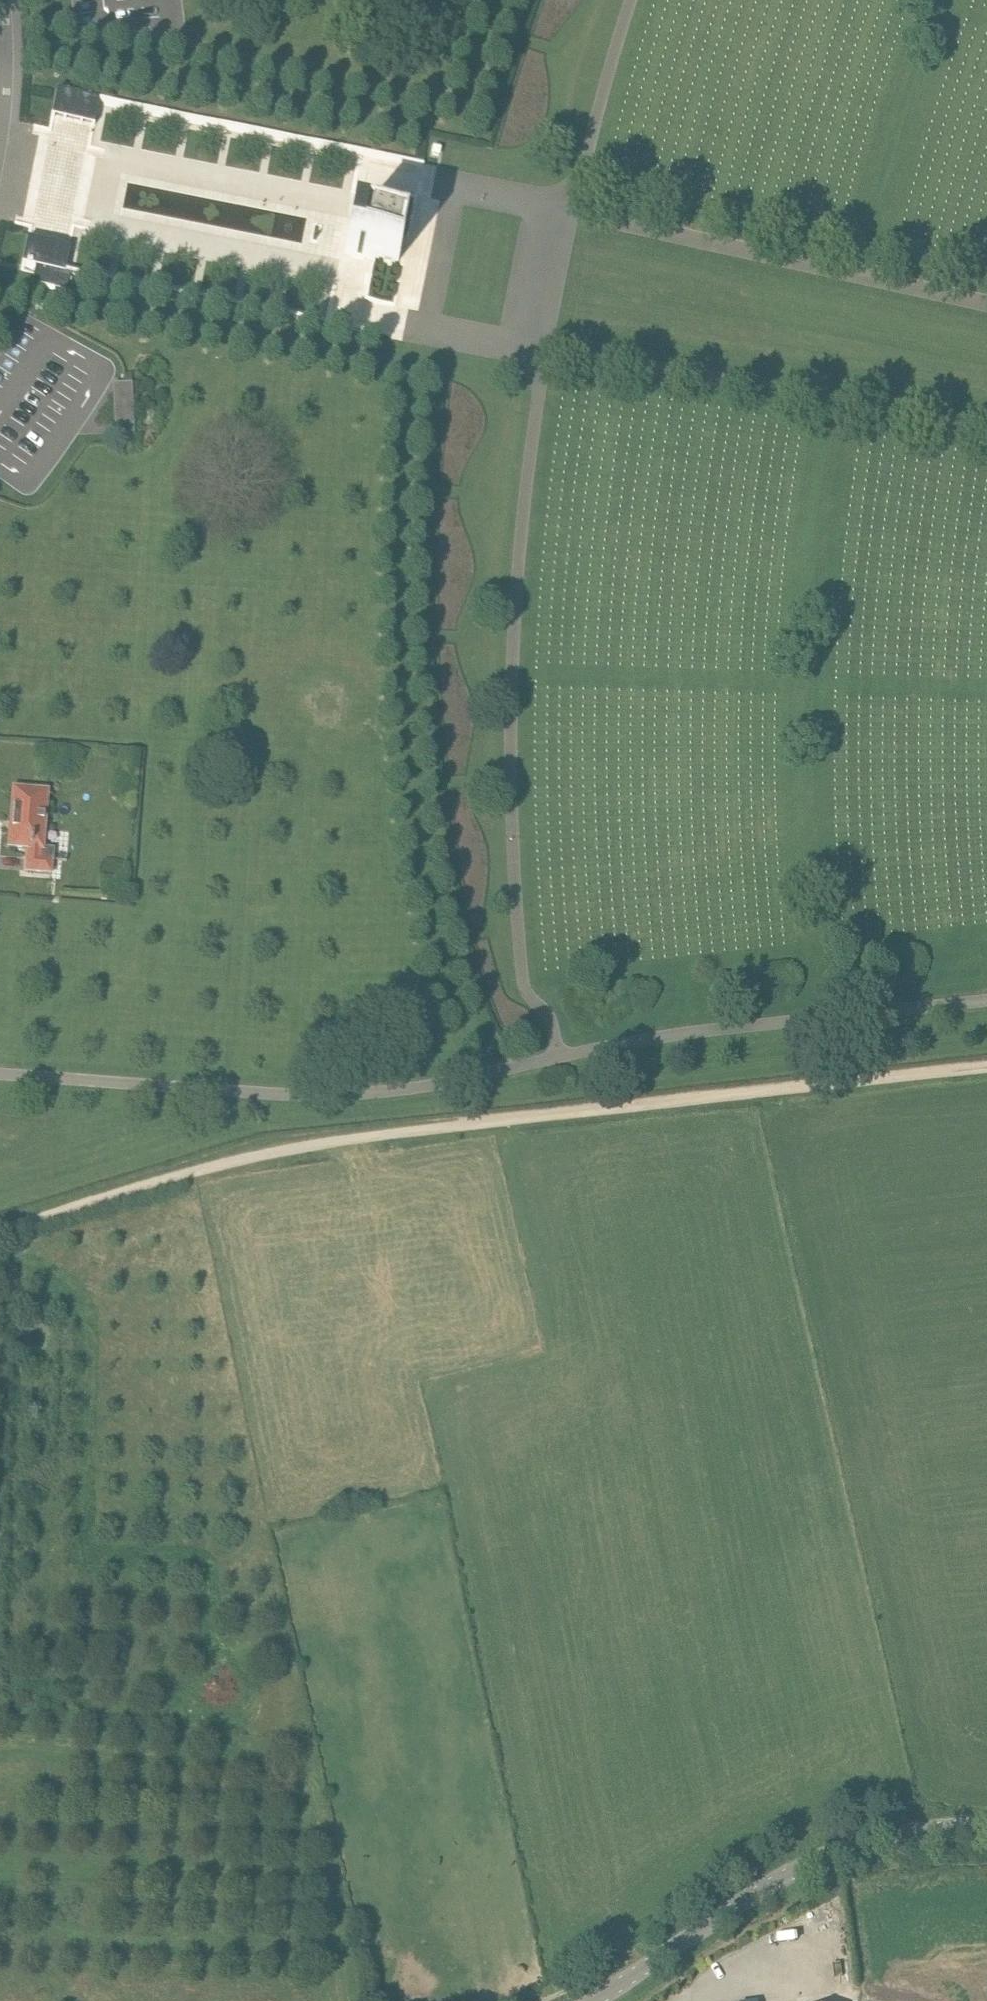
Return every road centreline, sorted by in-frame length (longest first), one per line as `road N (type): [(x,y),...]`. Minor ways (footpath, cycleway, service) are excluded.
road 1 (track): [(986,1066),(330,1140),(0,1228)]
road 2 (unclassified): [(591,2000),(813,1862),(910,1831),(986,1824)]

